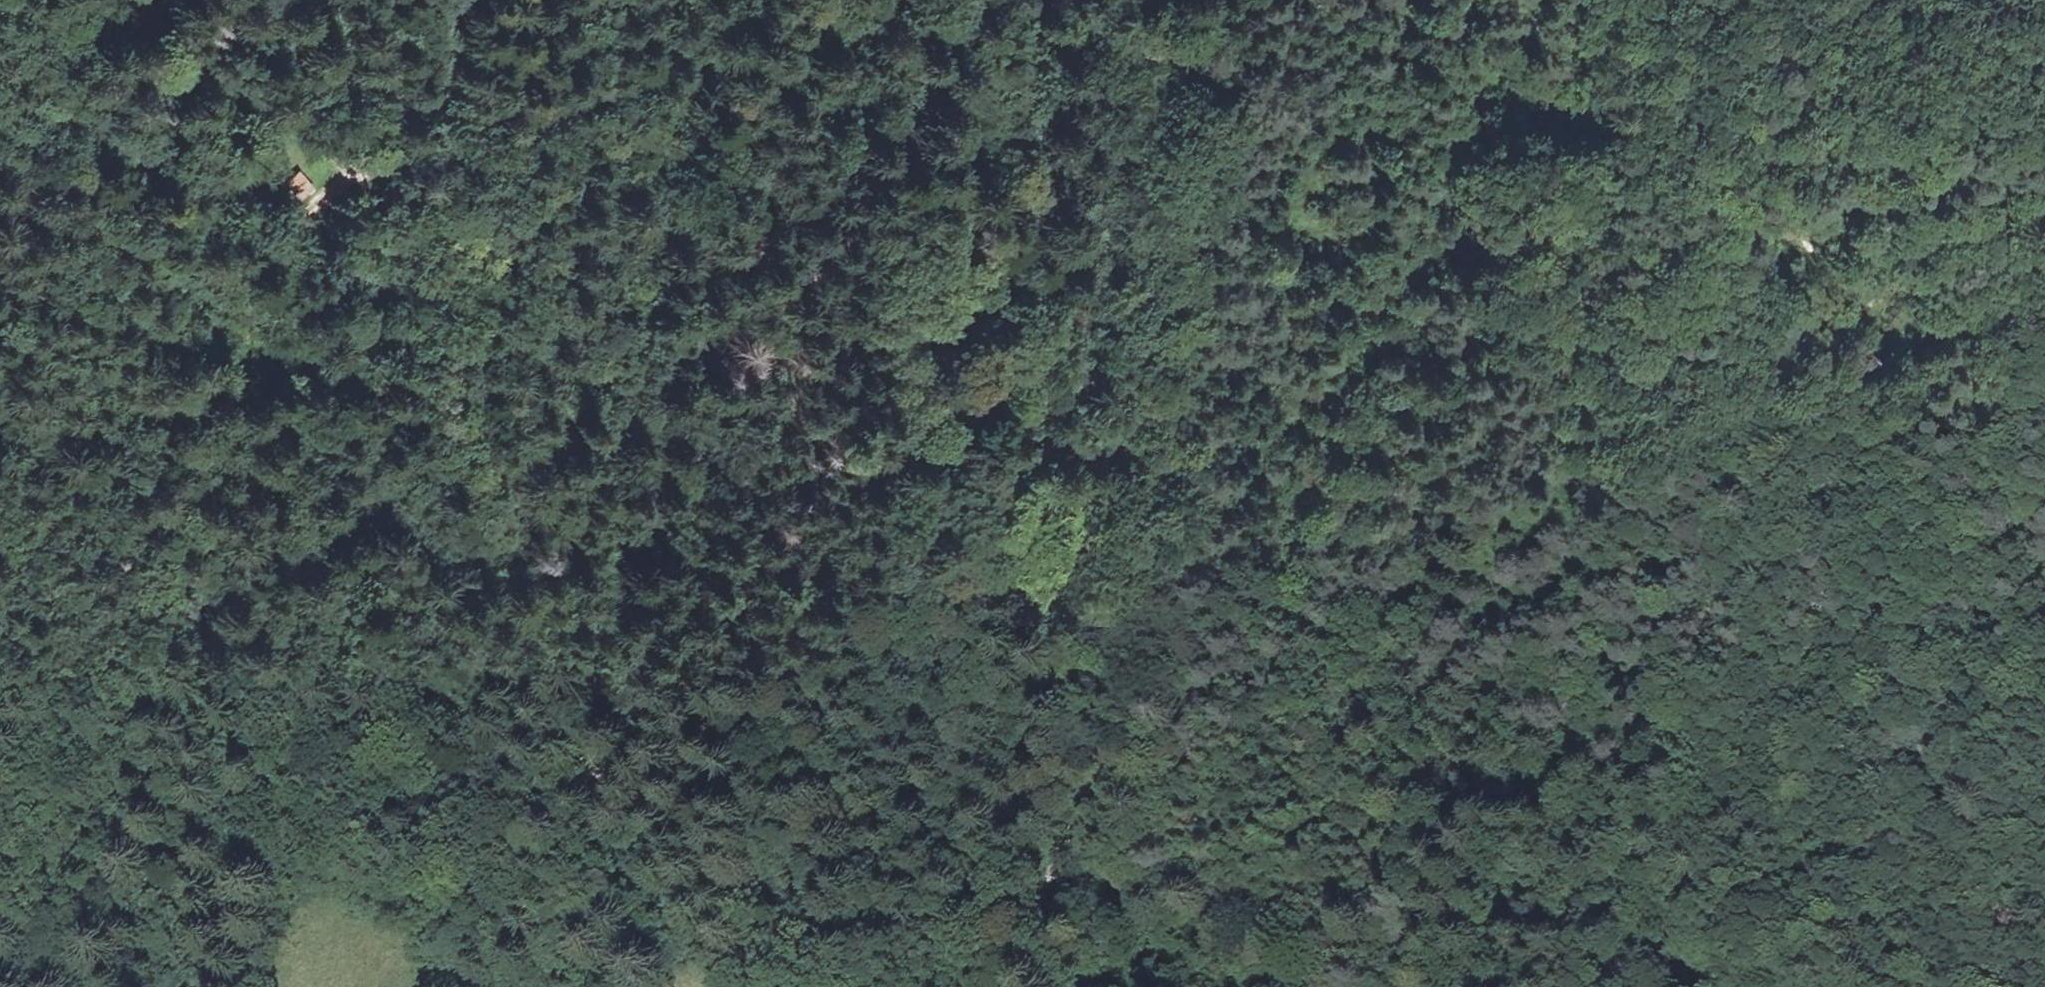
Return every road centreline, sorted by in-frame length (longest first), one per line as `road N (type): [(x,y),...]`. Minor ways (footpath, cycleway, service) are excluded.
road 1 (track): [(0,905),(54,833),(130,677),(173,514),(249,327),(316,213),(393,162),(443,0)]
road 2 (track): [(717,0),(652,147),(639,337),(600,517),(613,752),(533,986)]
road 3 (track): [(1325,986),(1234,950),(1110,883),(1083,892),(1075,943),(1045,986)]

